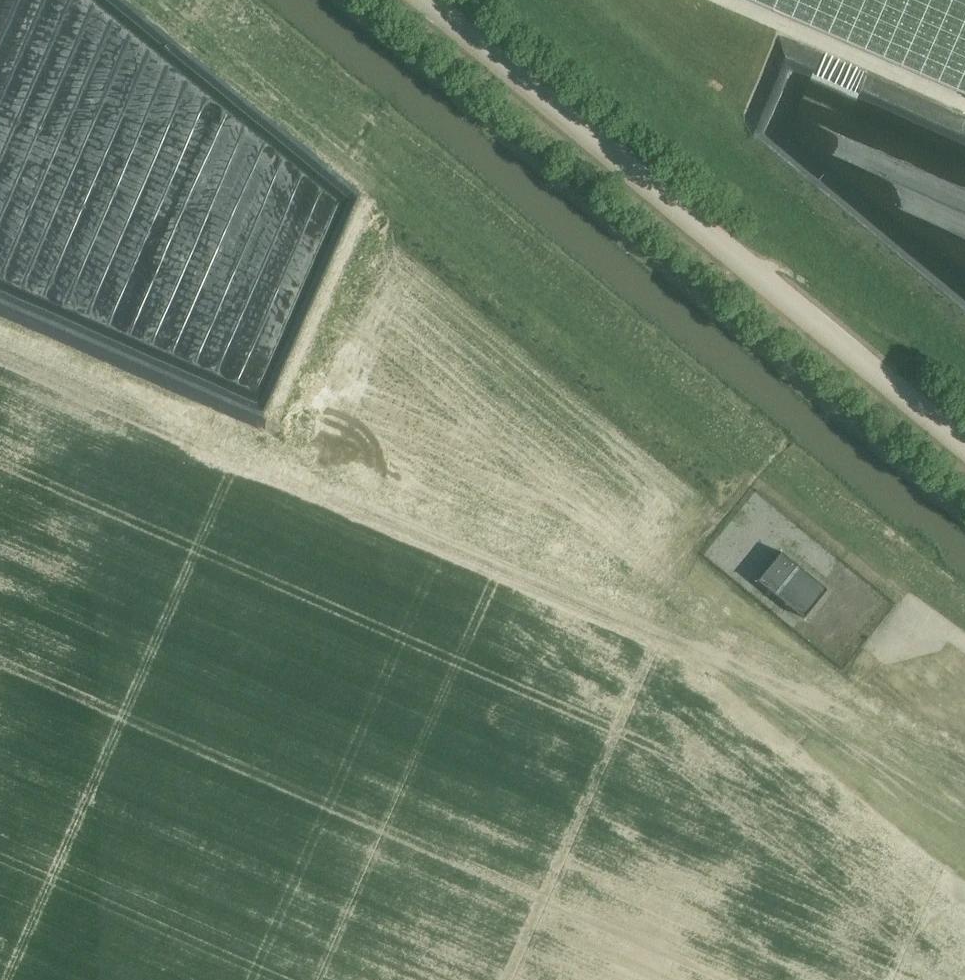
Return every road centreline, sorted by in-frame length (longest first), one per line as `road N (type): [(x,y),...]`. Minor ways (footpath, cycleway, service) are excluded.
road 1 (unclassified): [(964,449),(423,0)]

